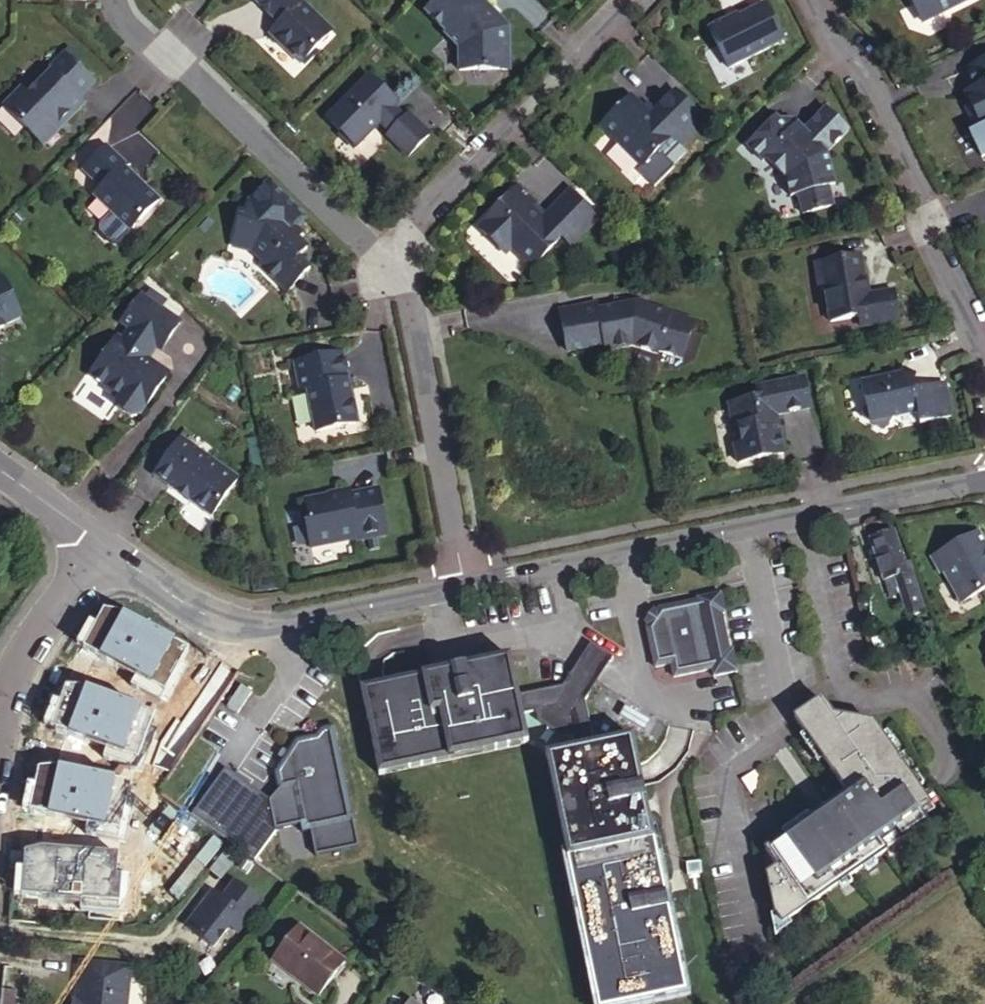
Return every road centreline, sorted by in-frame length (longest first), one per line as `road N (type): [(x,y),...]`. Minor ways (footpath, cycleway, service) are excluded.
road 1 (residential): [(984,481),(557,566)]
road 2 (residential): [(984,346),(849,52),(811,0)]
road 3 (residential): [(113,0),(125,26),(365,246),(394,262)]
road 4 (residential): [(459,587),(260,629),(203,612),(110,544)]
road 5 (residential): [(624,0),(403,236),(394,262)]
road 6 (residential): [(394,262),(459,587)]
road 7 (residential): [(557,566),(575,617),(645,677),(701,704),(718,697)]
road 8 (residential): [(110,544),(26,645),(0,708)]
road 9 (residential): [(110,544),(0,464)]

